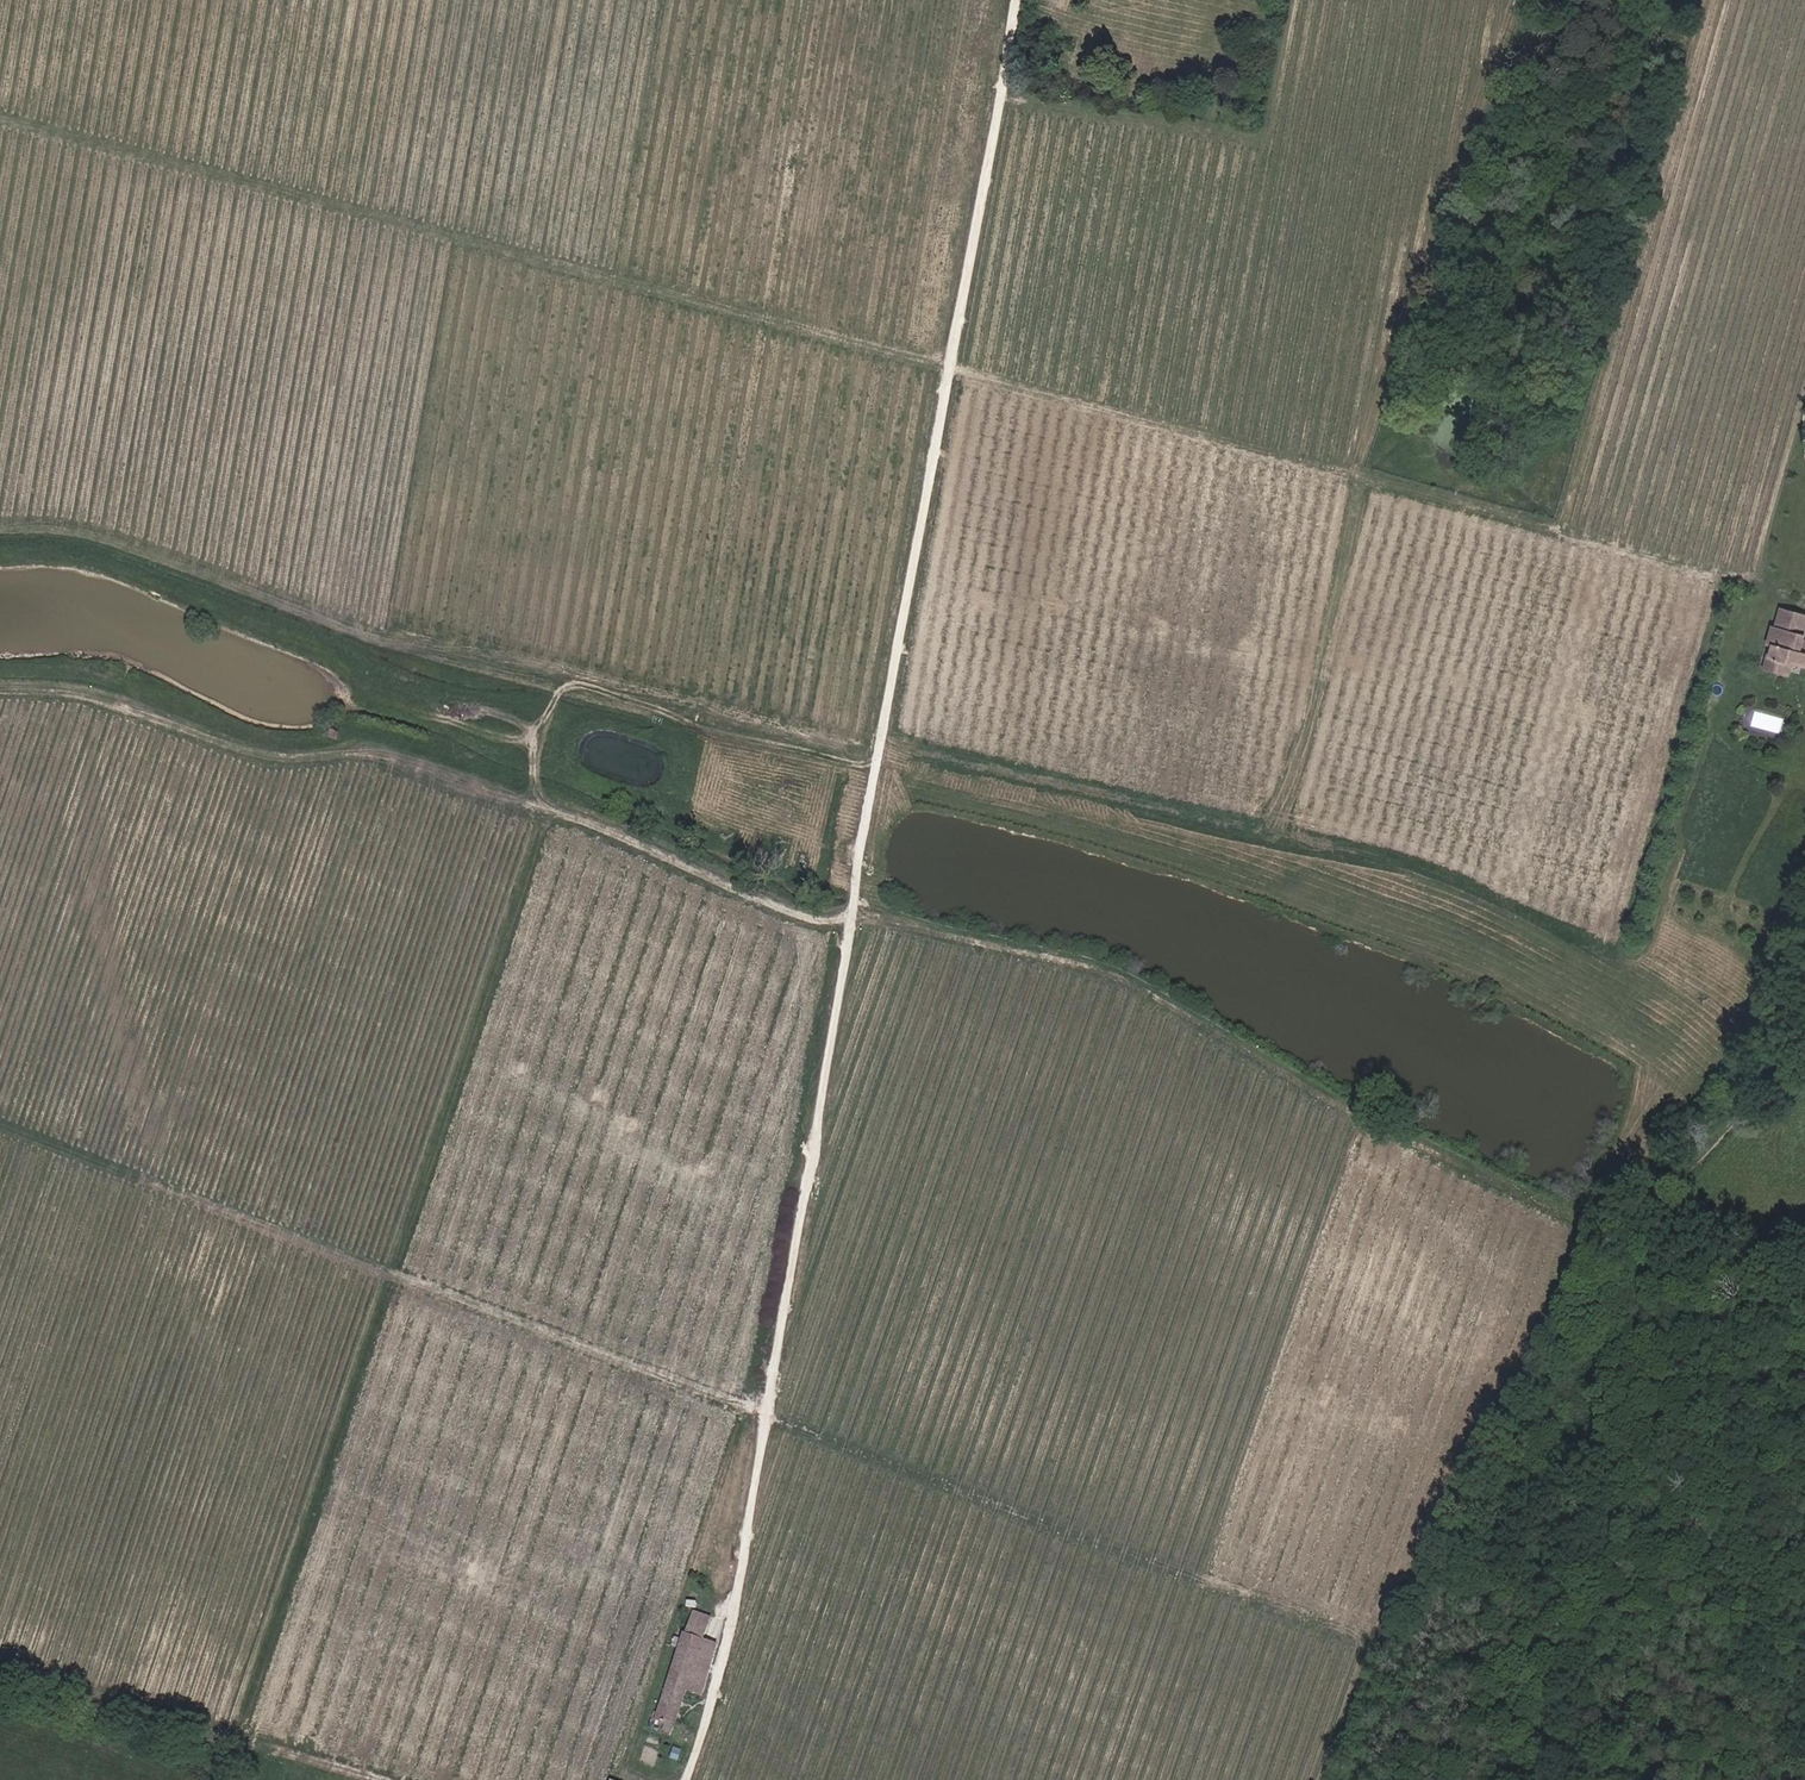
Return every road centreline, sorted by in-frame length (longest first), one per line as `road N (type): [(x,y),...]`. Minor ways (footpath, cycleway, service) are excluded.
road 1 (track): [(690,1779),(728,1648),(1019,0)]

